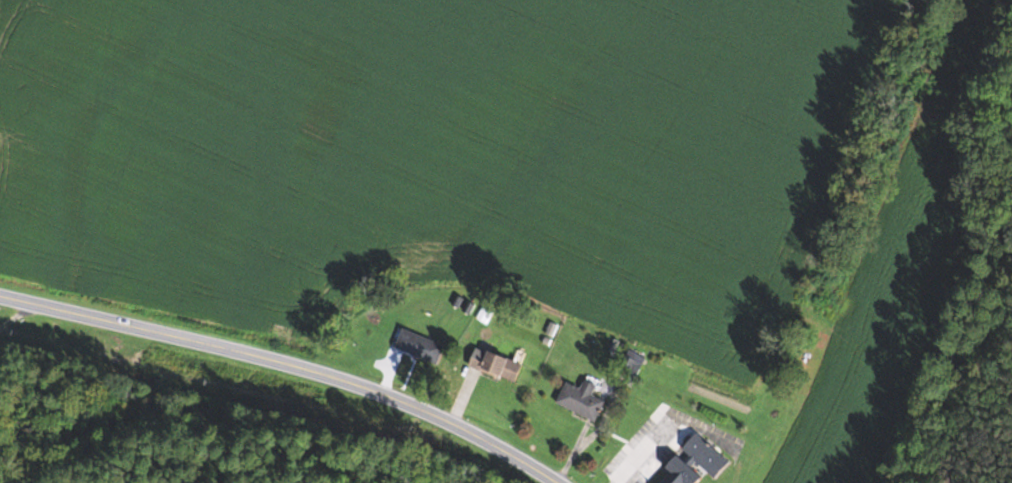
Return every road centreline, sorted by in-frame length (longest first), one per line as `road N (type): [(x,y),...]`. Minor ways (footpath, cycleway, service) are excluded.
road 1 (secondary): [(550,482),(362,394),(0,303)]

